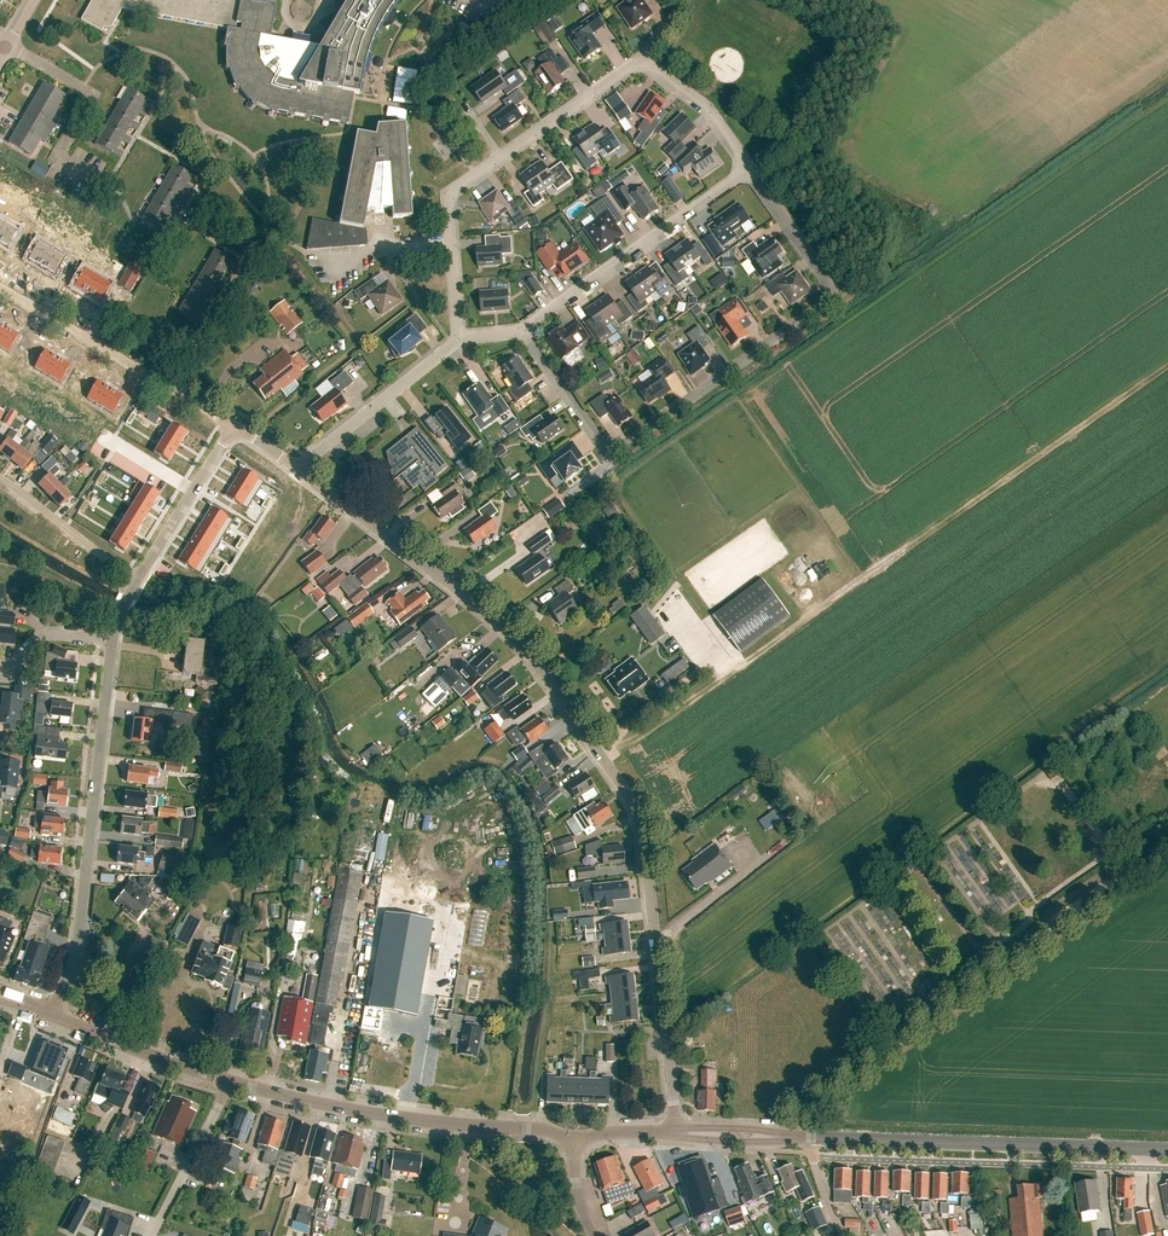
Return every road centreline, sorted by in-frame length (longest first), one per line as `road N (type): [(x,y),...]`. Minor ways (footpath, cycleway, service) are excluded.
road 1 (residential): [(676,1133),(639,822),(624,787),(510,631),(296,473)]
road 2 (track): [(1167,365),(604,757)]
road 3 (residential): [(524,331),(613,455),(842,297),(750,169)]
road 4 (residential): [(54,1016),(76,953),(113,641)]
road 5 (secondary): [(1167,1149),(813,1137)]
road 6 (secondary): [(574,1138),(379,1114),(229,1082)]
road 7 (residential): [(524,331),(750,169)]
road 8 (residential): [(456,244),(452,199),(638,64)]
road 9 (residential): [(113,184),(60,156),(93,93),(9,46)]
road 10 (residential): [(296,473),(459,342)]
road 11 (residential): [(179,389),(0,285)]
road 12 (secondary): [(229,1082),(54,1016)]
road 13 (residential): [(136,583),(236,429)]
road 14 (residential): [(136,583),(0,479)]
road 15 (residential): [(229,1082),(153,1235)]
road 16 (residential): [(750,169),(707,107),(638,64)]
road 17 (residential): [(179,389),(249,260)]
road 18 (secondary): [(813,1137),(676,1133)]
road 19 (residential): [(323,254),(456,244)]
road 20 (residential): [(113,641),(35,637),(0,672)]

